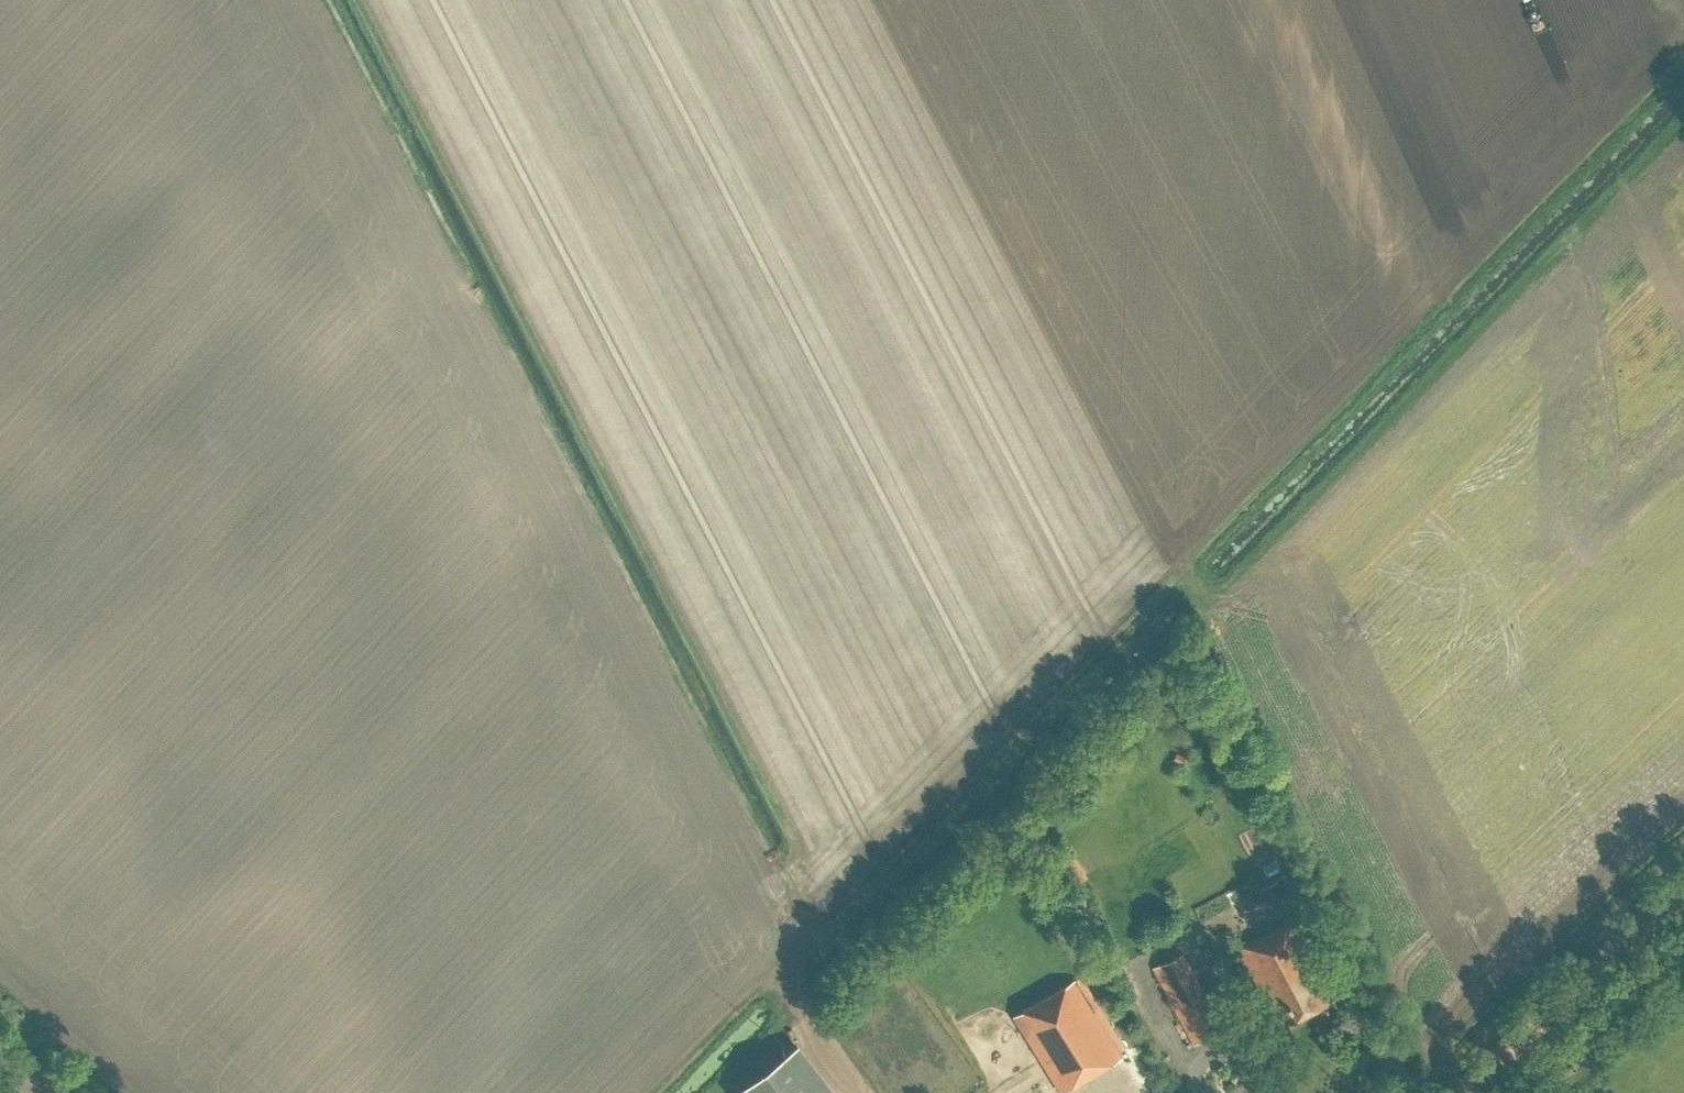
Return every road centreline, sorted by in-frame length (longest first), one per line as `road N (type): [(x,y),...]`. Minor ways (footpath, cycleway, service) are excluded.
road 1 (secondary): [(1459,1092),(1683,882)]

